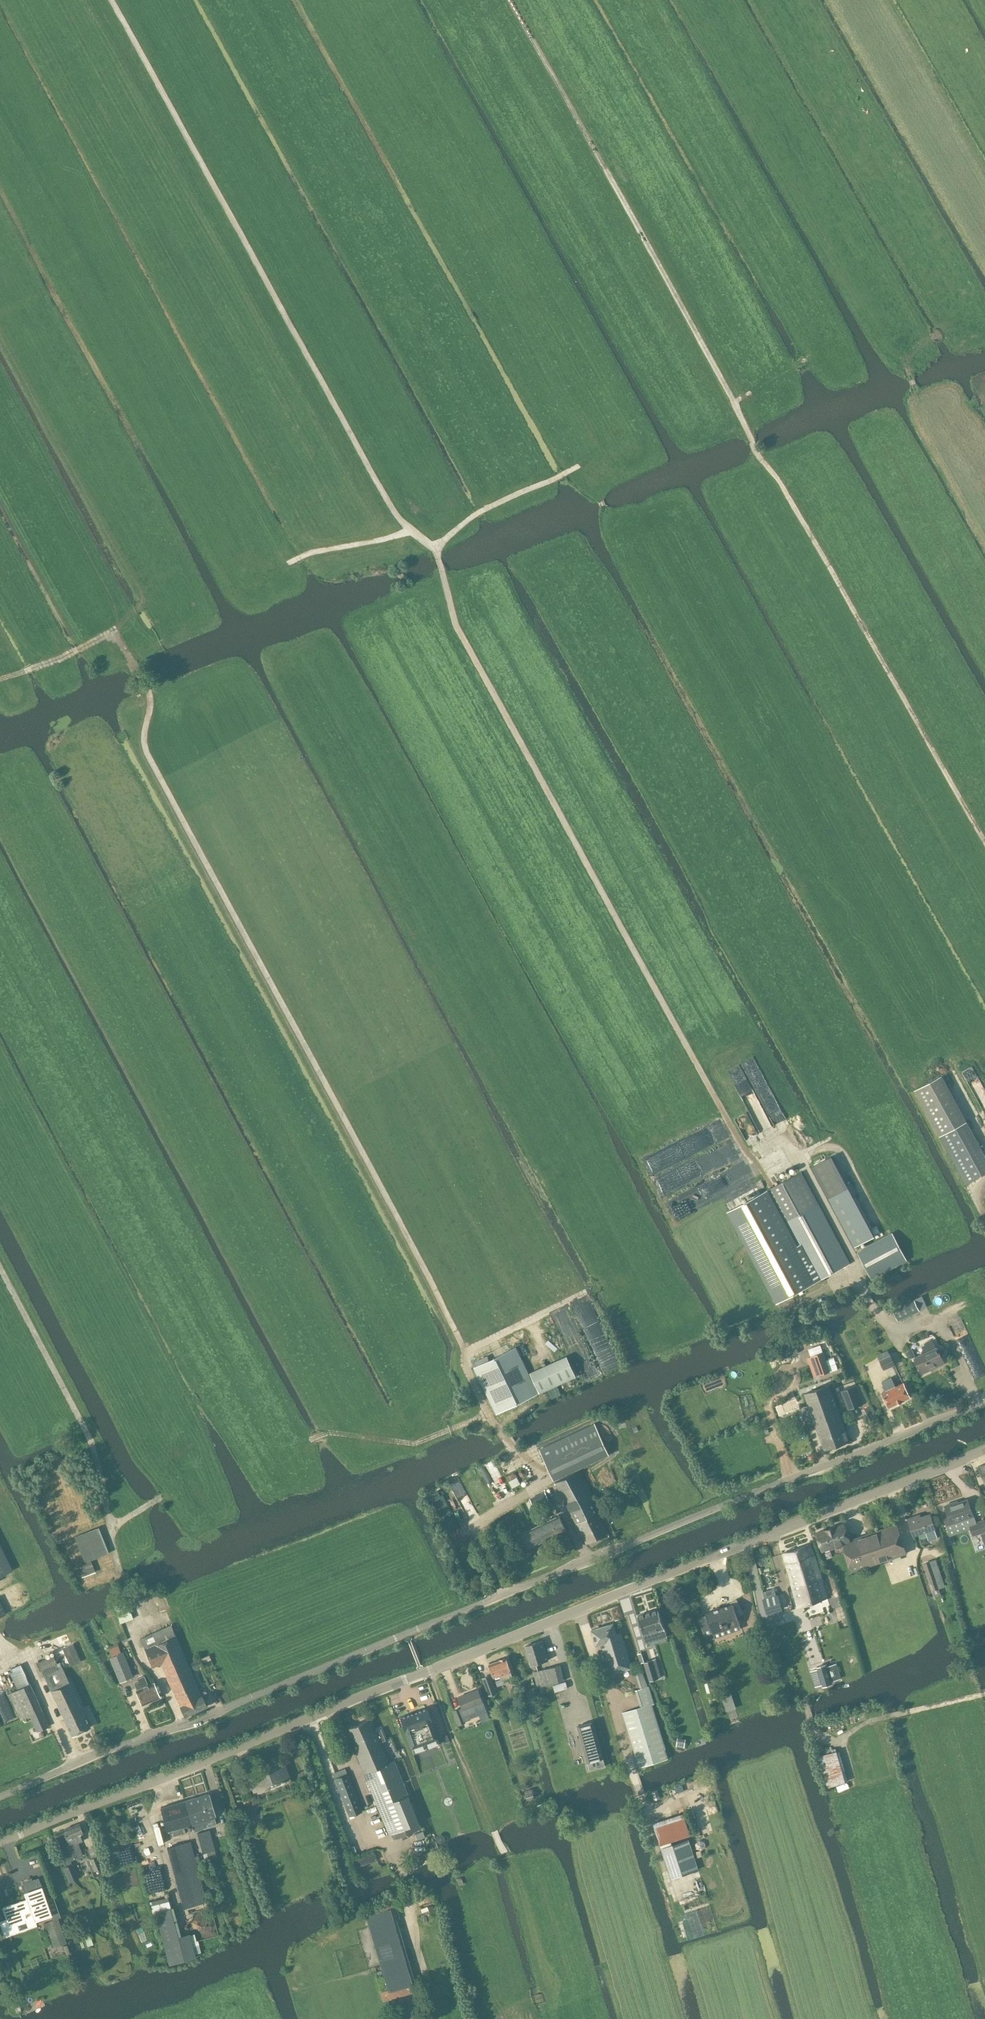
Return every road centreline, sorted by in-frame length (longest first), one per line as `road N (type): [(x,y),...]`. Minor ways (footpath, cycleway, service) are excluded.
road 1 (track): [(876,1316),(801,1160),(762,1175),(563,820),(445,584),(436,549),(401,523),(111,0)]
road 2 (unclassified): [(0,1795),(984,1402)]
road 3 (tertiary): [(0,1841),(984,1451)]
road 4 (track): [(513,1452),(430,1280),(145,748),(148,692),(113,631),(0,679)]
road 5 (track): [(984,844),(761,459),(508,0)]
road 6 (track): [(131,1602),(92,1442),(0,1268)]
road 7 (track): [(425,2018),(433,2005),(402,1867)]

